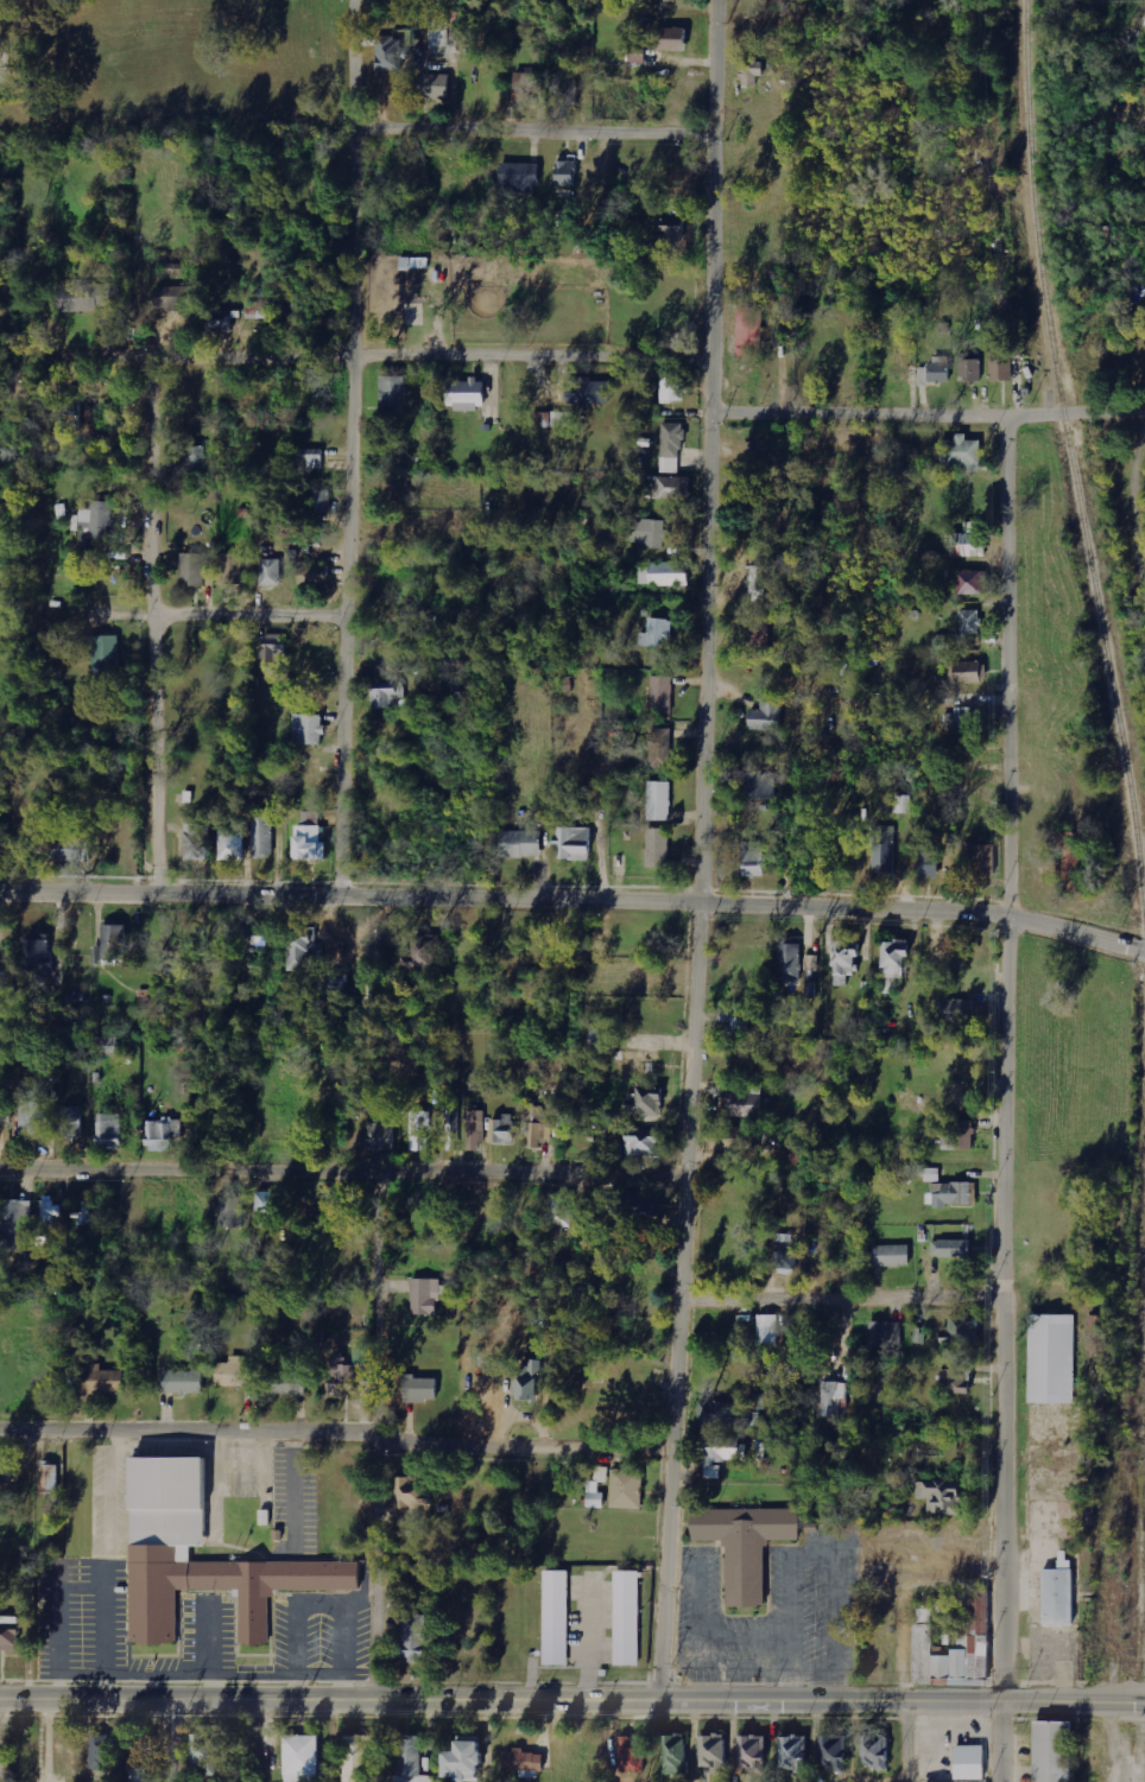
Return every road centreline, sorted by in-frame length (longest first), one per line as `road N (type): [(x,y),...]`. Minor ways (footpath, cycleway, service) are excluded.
road 1 (residential): [(659,1701),(715,899),(728,354),(724,0)]
road 2 (residential): [(1000,1704),(1008,414)]
road 3 (tertiary): [(1144,953),(1006,918),(715,899),(0,885)]
road 4 (primary): [(0,1701),(1144,1705)]
road 5 (residential): [(358,888),(365,0)]
road 6 (residential): [(691,1171),(0,1166)]
road 7 (residential): [(673,1440),(0,1427)]
road 8 (residential): [(68,351),(728,354)]
road 9 (residential): [(377,1704),(387,1433),(382,1165)]
road 10 (residential): [(170,889),(163,351)]
road 11 (residential): [(1144,409),(727,408)]
road 12 (residential): [(722,129),(365,122)]
road 13 (residential): [(1004,1293),(689,1290)]
road 14 (residential): [(356,609),(42,611)]

